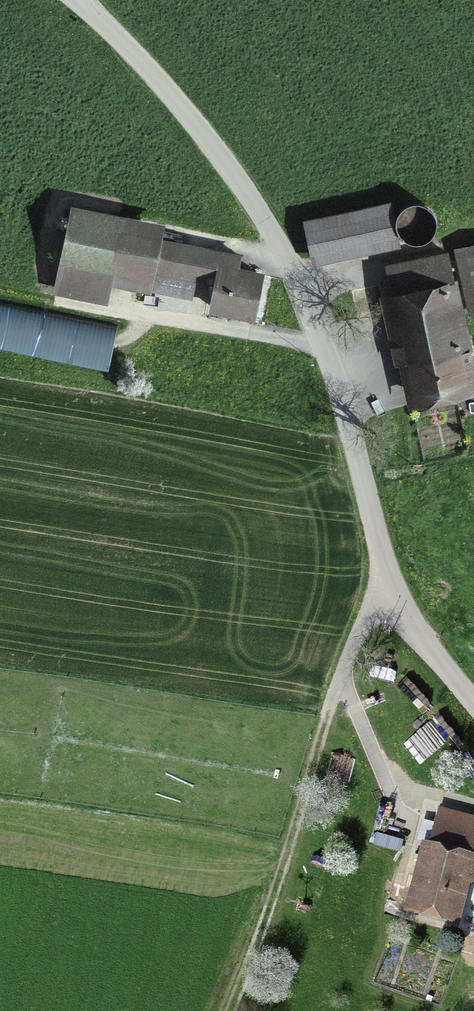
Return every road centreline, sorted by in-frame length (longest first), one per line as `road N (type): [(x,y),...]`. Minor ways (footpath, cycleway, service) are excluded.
road 1 (tertiary): [(77,0),(187,114),(285,255),(333,368),(390,578),(473,700)]
road 2 (track): [(390,578),(351,644),(230,1010)]
road 3 (track): [(393,795),(342,675)]

